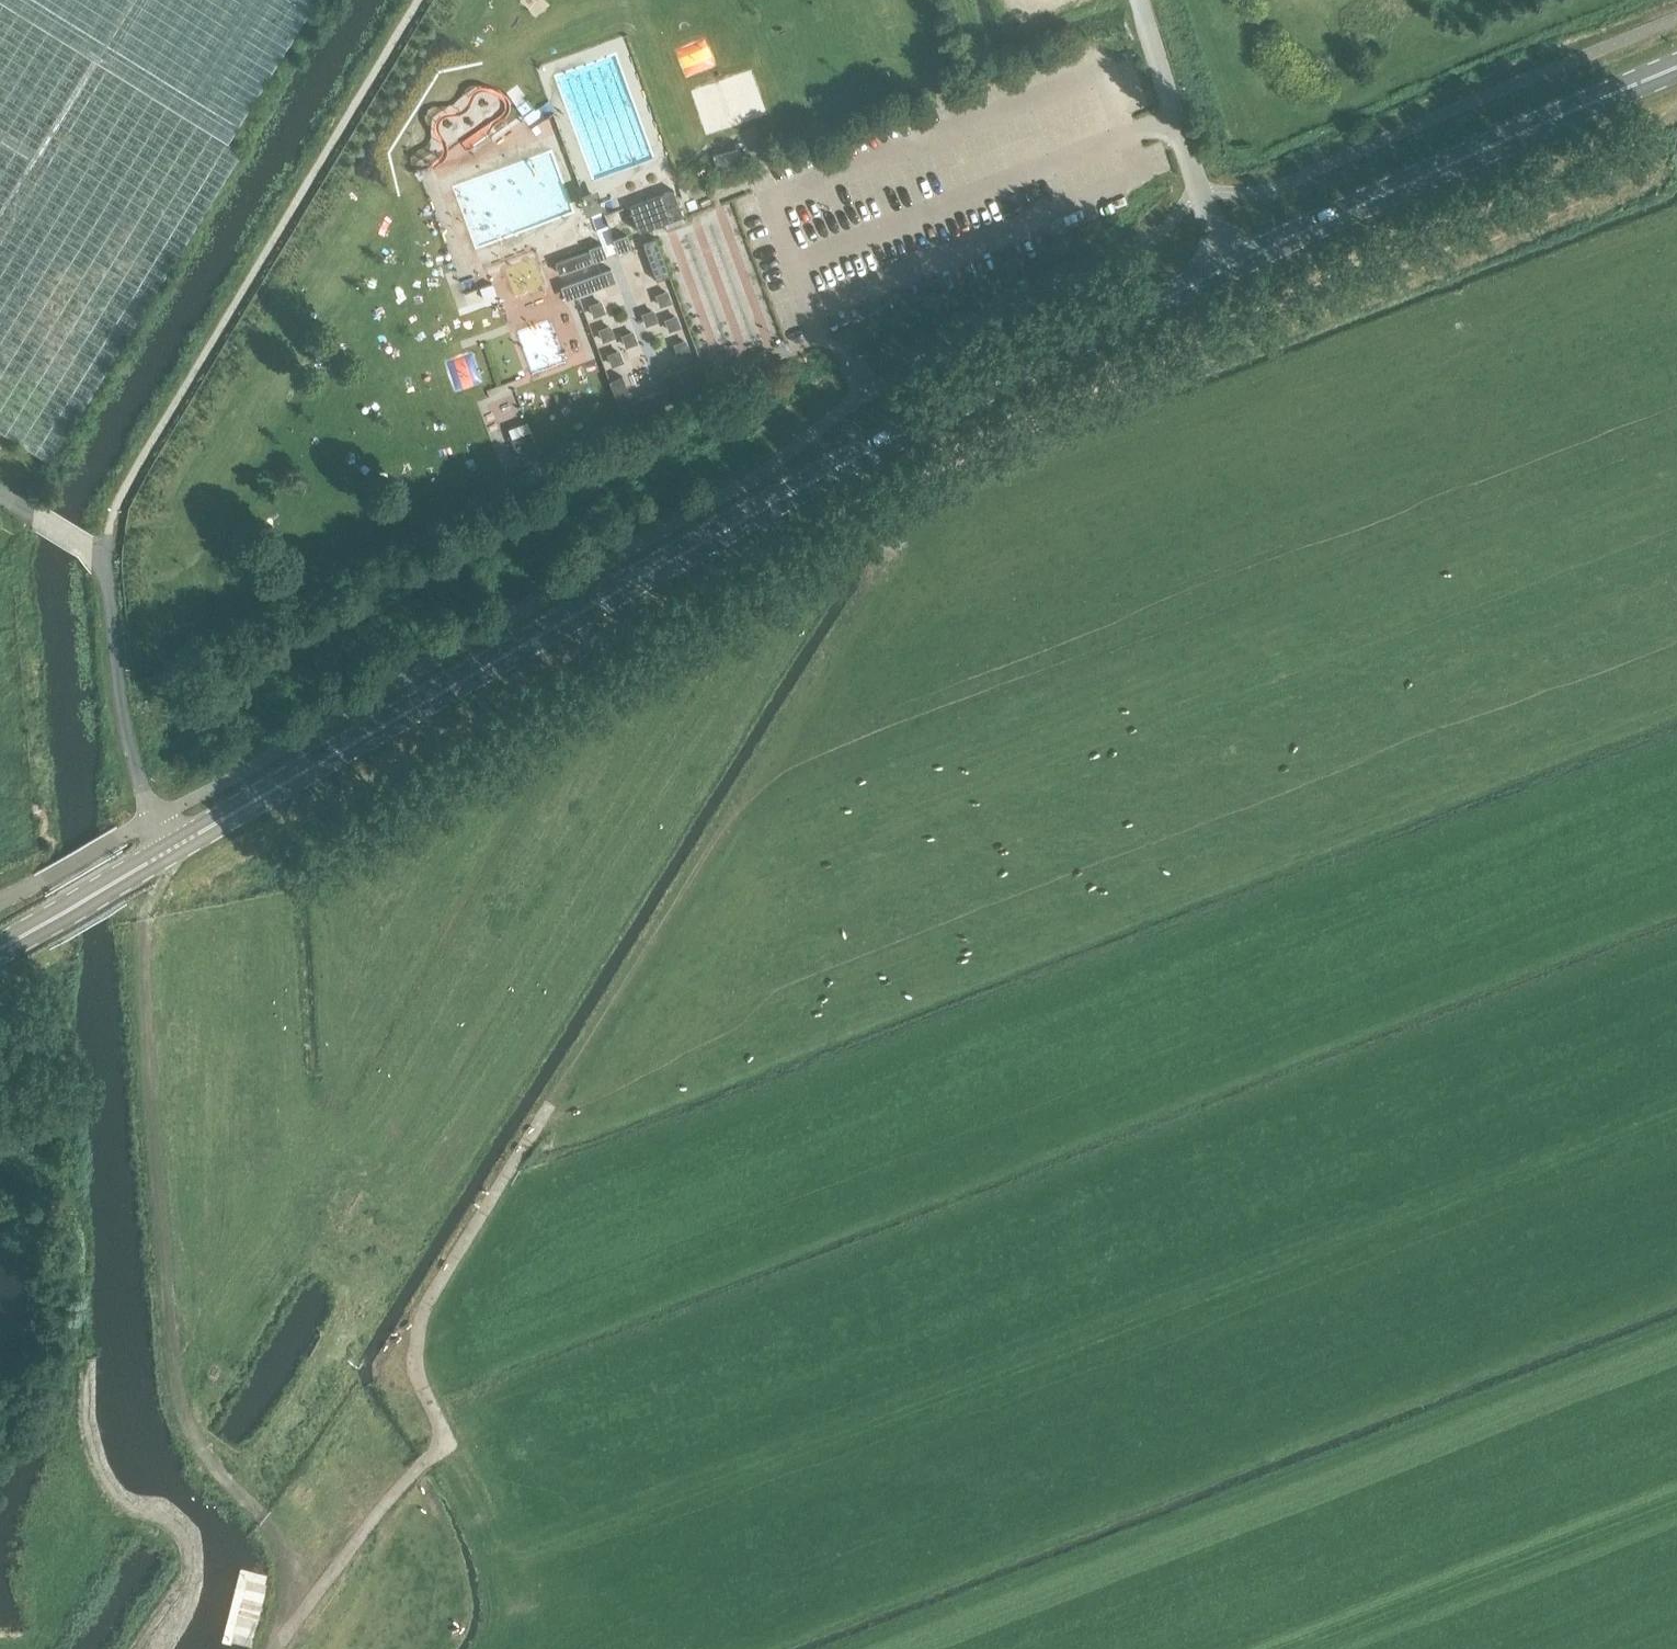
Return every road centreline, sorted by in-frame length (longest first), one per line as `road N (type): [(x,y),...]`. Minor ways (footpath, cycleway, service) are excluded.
road 1 (secondary): [(171,848),(883,443),(1230,267)]
road 2 (track): [(103,559),(117,513),(420,0)]
road 3 (track): [(323,1583),(445,1442),(413,1348),(421,1318),(552,1103)]
road 4 (secondary): [(1230,267),(1676,70)]
road 5 (residential): [(155,817),(118,692),(103,559),(0,494)]
road 6 (unclassified): [(1140,0),(1230,267)]
road 7 (secondary): [(0,947),(171,848)]
road 8 (unclassified): [(0,900),(155,817)]

